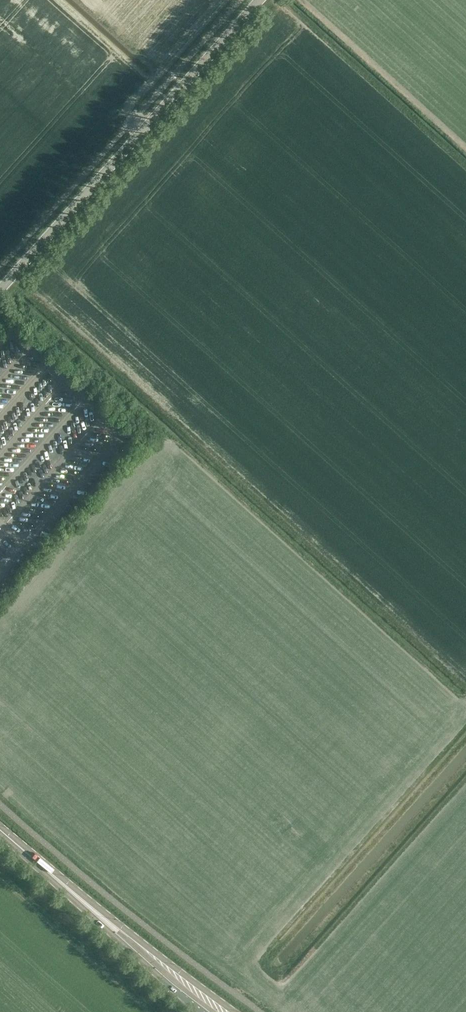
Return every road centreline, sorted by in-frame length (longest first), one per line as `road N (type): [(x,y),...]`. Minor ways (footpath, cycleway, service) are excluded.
road 1 (tertiary): [(0,289),(260,0)]
road 2 (secondary): [(235,1011),(78,897)]
road 3 (secondary): [(78,897),(200,1011)]

